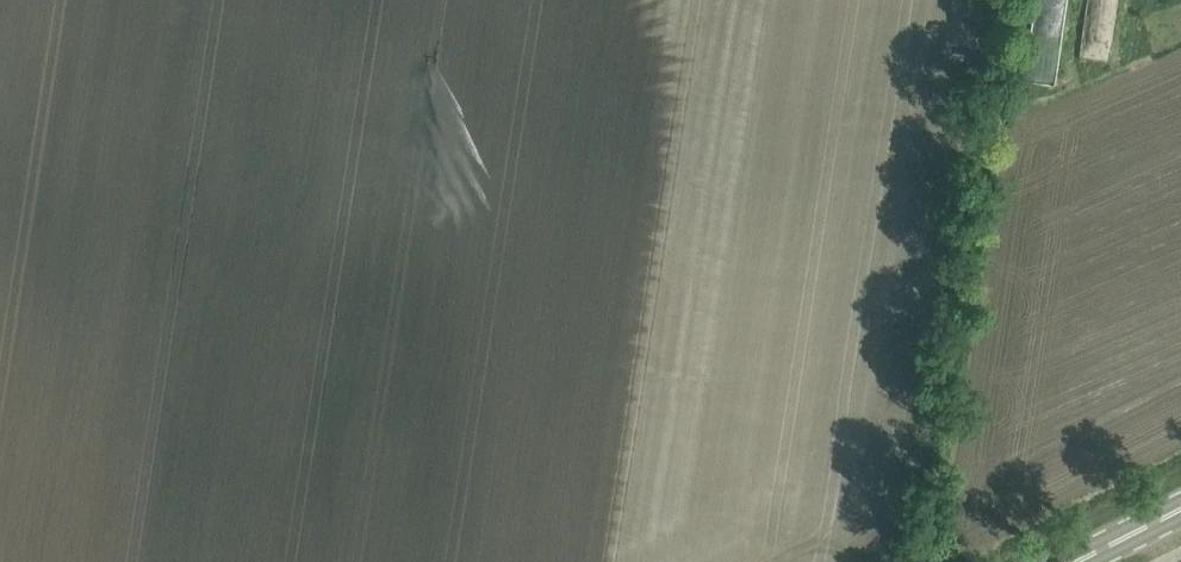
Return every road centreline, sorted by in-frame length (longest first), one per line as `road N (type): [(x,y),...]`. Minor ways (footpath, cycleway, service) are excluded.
road 1 (primary): [(1073,561),(1180,507)]

